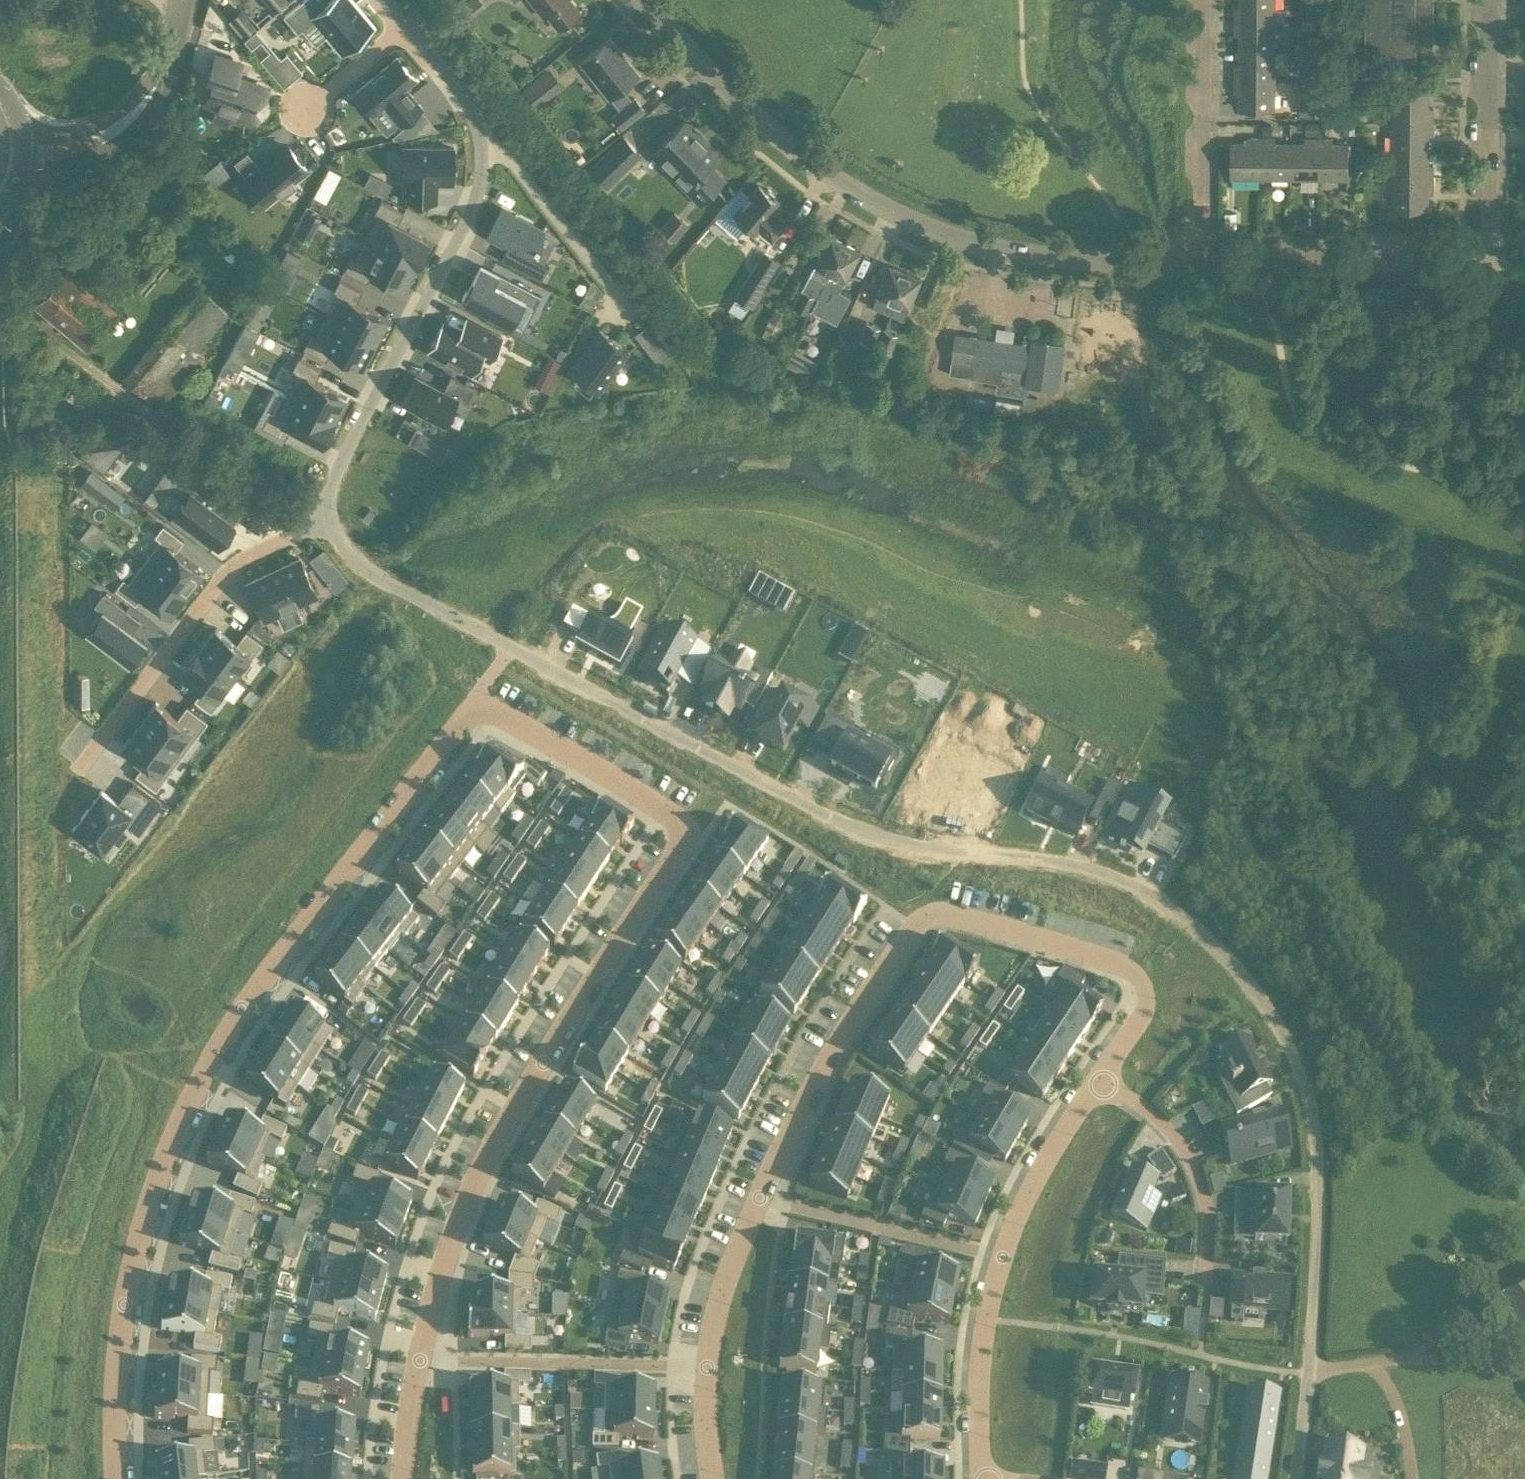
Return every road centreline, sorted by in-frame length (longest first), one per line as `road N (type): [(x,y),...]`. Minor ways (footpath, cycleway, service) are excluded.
road 1 (residential): [(1295,1478),(1315,1336),(1317,1129),(1289,1048),(1225,958),(1156,902),(1084,869),(919,850),(853,831),(512,649)]
road 2 (residential): [(400,1478),(436,1279),(465,1198),(678,841),(666,814),(474,699)]
road 3 (residential): [(716,1478),(706,1366),(717,1304),(812,1086),(918,926),(956,915),(1128,969),(1147,997),(1143,1017),(1100,1082)]
road 4 (residential): [(474,699),(233,1023),(197,1090),(165,1161),(126,1301),(118,1478)]
road 5 (residential): [(645,0),(790,147),(910,220),(1036,256),(1202,266)]
road 6 (residential): [(329,524),(334,478),(477,199),(482,160),(469,102),(386,0)]
road 7 (residential): [(1100,1082),(1046,1165),(1000,1258),(980,1373),(980,1478)]
road 8 (residential): [(329,524),(226,573),(100,744)]
road 9 (residential): [(1202,266),(1489,262)]
road 10 (residential): [(1202,266),(1201,0)]
road 11 (residential): [(1489,262),(1491,0)]
road 12 (residential): [(1100,1082),(1144,1108),(1185,1151),(1206,1203),(1204,1277)]
road 13 (residential): [(512,649),(367,571),(329,524)]
road 14 (residential): [(14,181),(73,165),(133,131),(158,99),(159,78)]
road 15 (residential): [(159,78),(98,124),(19,135)]

